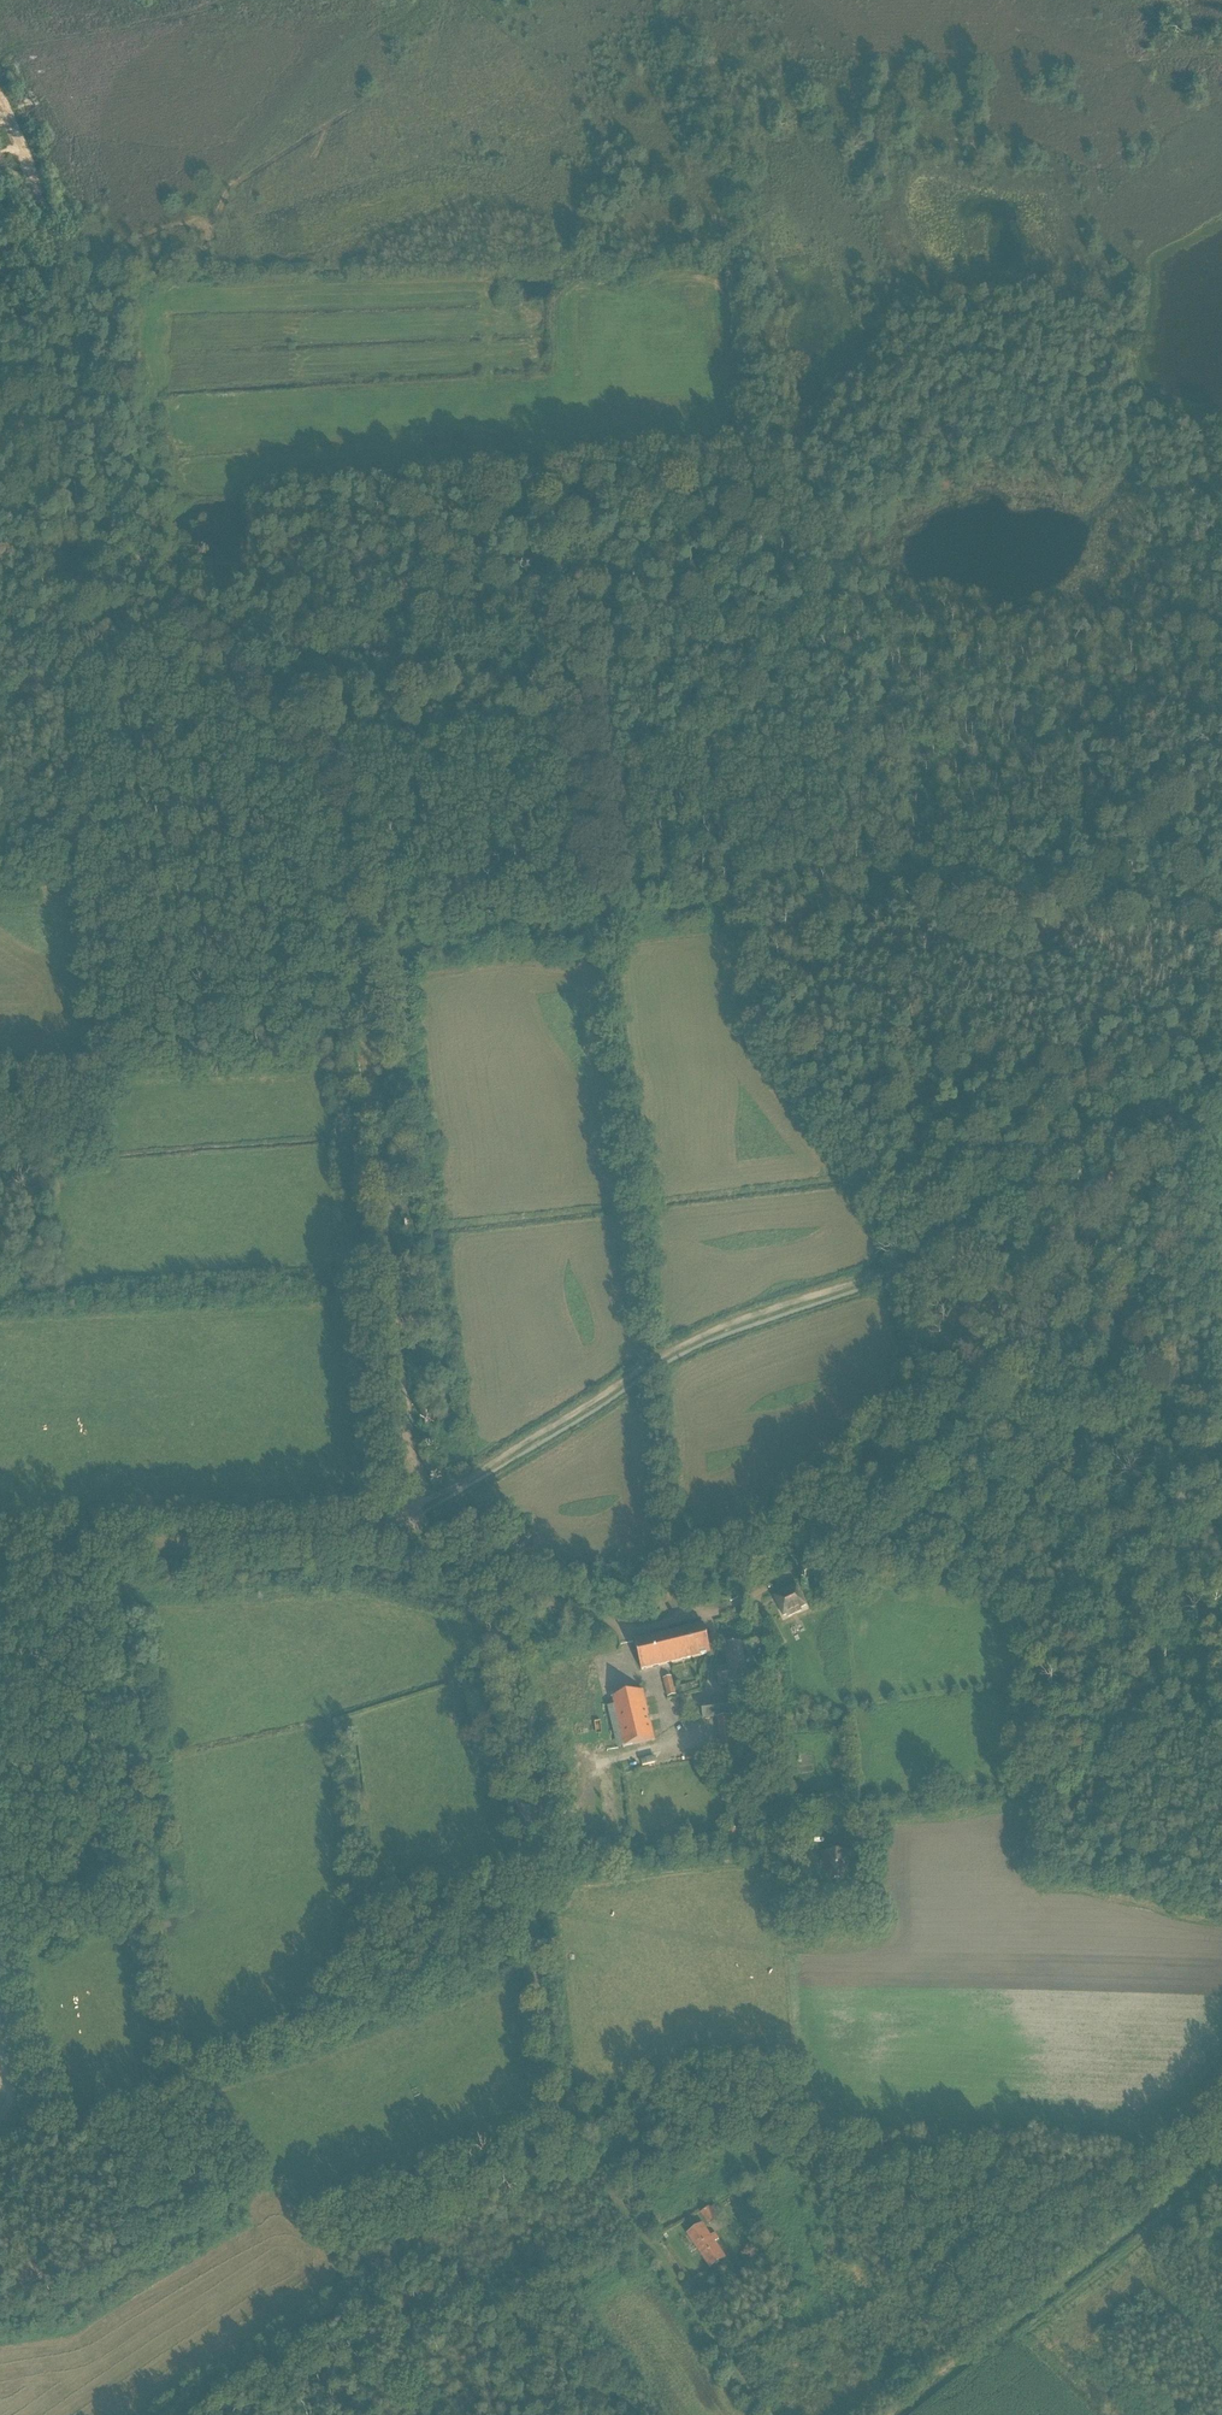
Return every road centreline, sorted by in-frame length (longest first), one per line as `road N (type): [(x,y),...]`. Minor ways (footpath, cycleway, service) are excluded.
road 1 (track): [(650,1360),(905,1262),(1107,1127),(1221,1089)]
road 2 (track): [(753,1592),(873,1515),(963,1417),(1174,1149)]
road 3 (unclassified): [(0,1551),(339,1539),(422,1504)]

